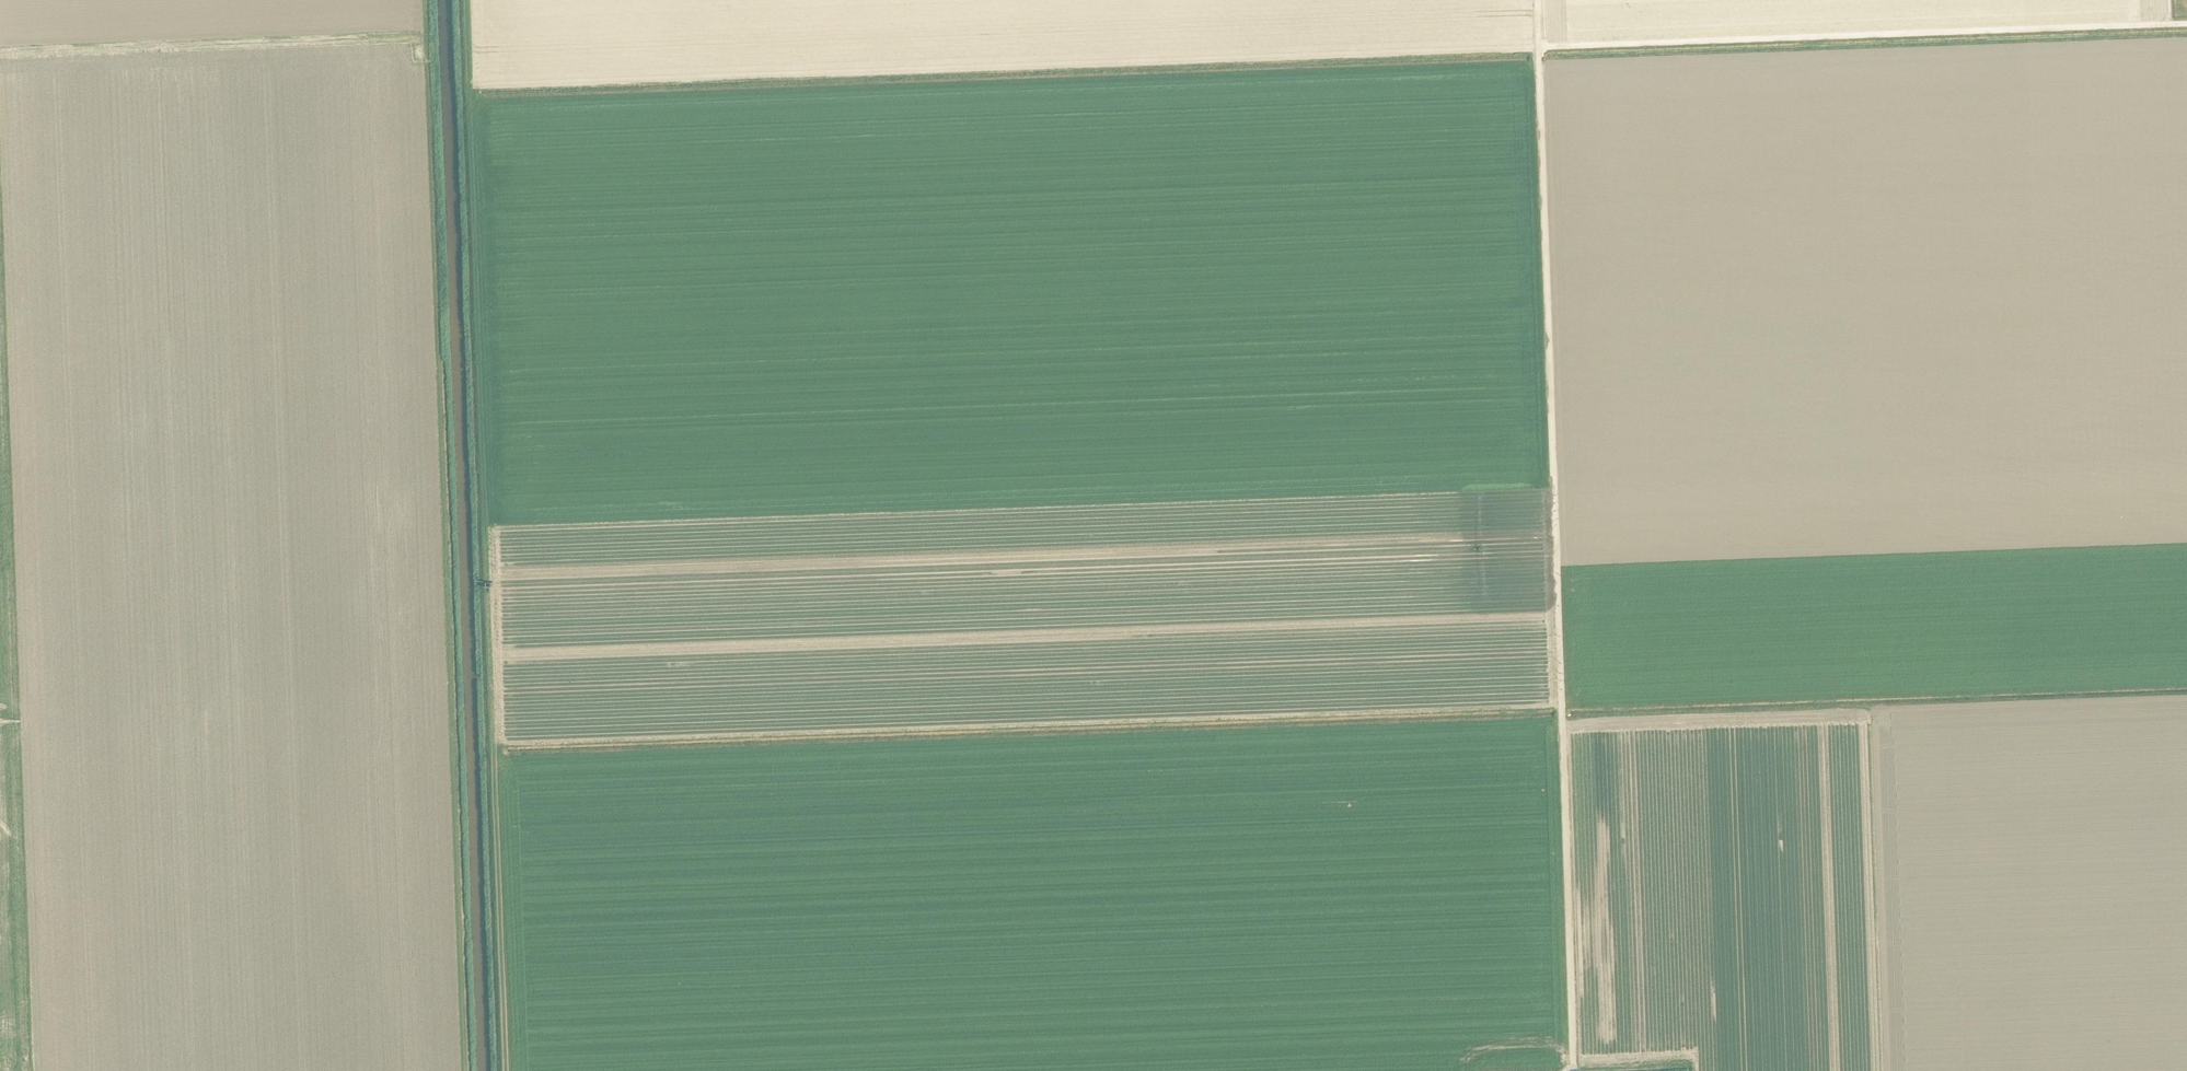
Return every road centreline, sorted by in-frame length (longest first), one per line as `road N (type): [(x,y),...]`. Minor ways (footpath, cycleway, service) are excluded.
road 1 (track): [(504,1070),(464,0)]

